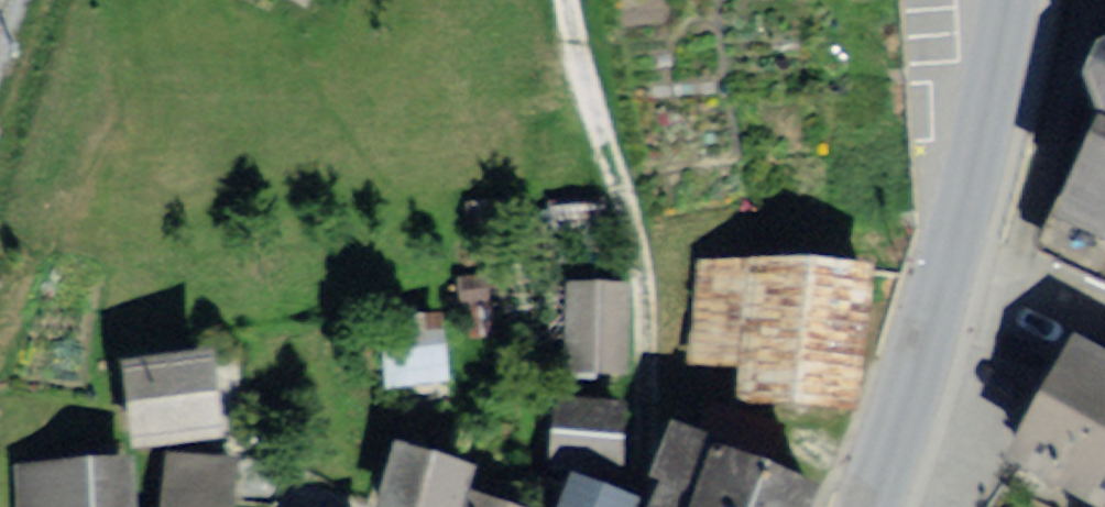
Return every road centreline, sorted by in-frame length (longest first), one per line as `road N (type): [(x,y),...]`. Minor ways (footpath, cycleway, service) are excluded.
road 1 (tertiary): [(869,506),(910,407),(942,292),(1006,0)]

